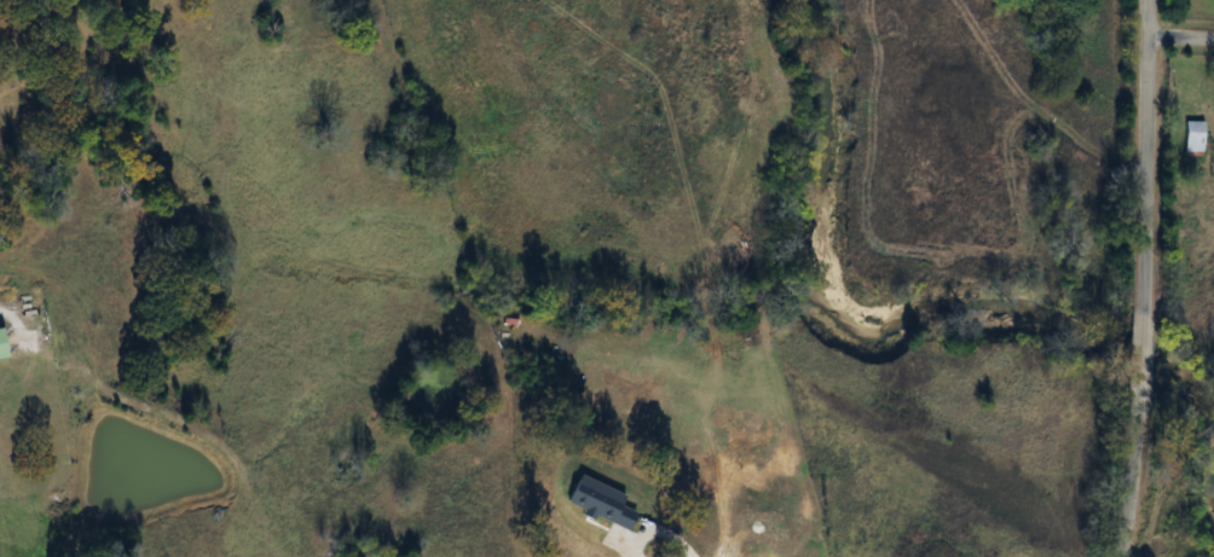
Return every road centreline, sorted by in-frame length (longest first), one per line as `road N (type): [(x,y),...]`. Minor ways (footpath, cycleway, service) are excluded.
road 1 (tertiary): [(1152,0),(1137,315)]
road 2 (tertiary): [(1137,315),(1135,442)]

